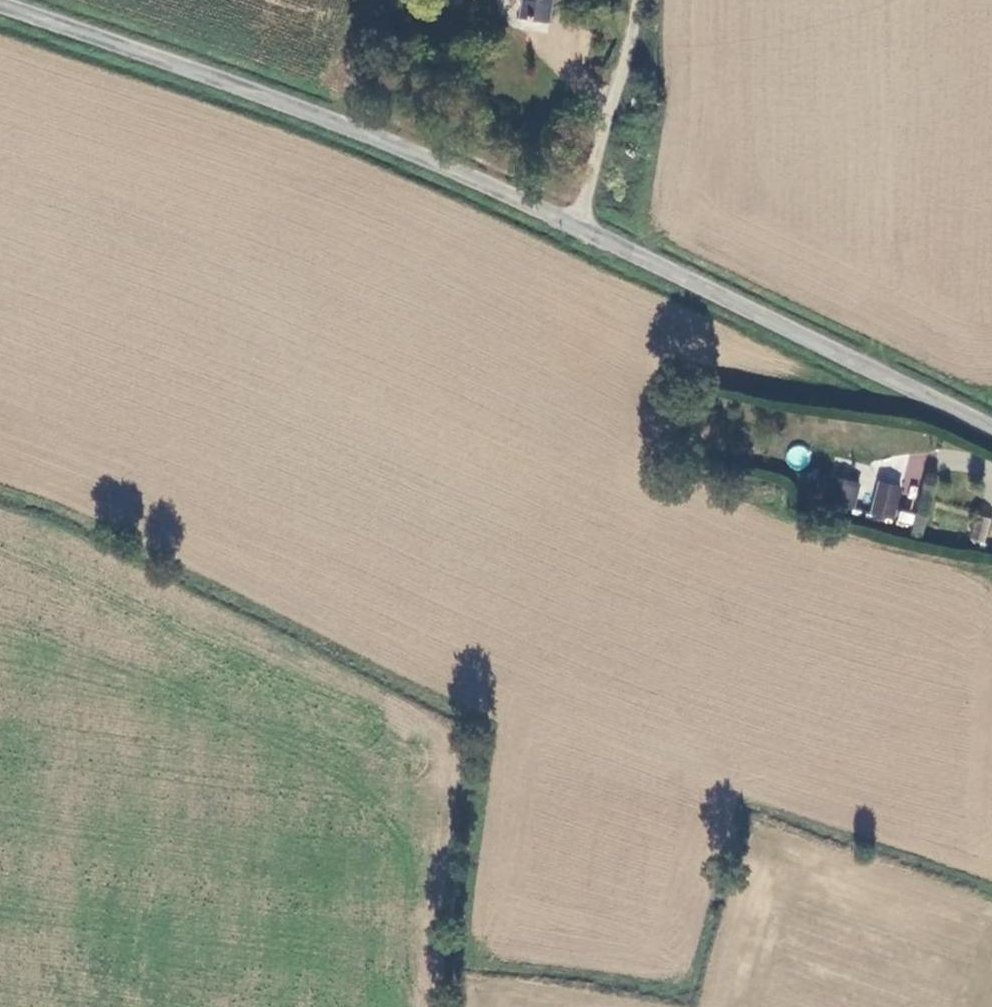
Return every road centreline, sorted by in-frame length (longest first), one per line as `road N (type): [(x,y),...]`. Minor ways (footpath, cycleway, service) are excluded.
road 1 (unclassified): [(0,6),(329,121),(577,222)]
road 2 (unclassified): [(577,222),(991,427)]
road 3 (unclassified): [(577,222),(635,0)]

